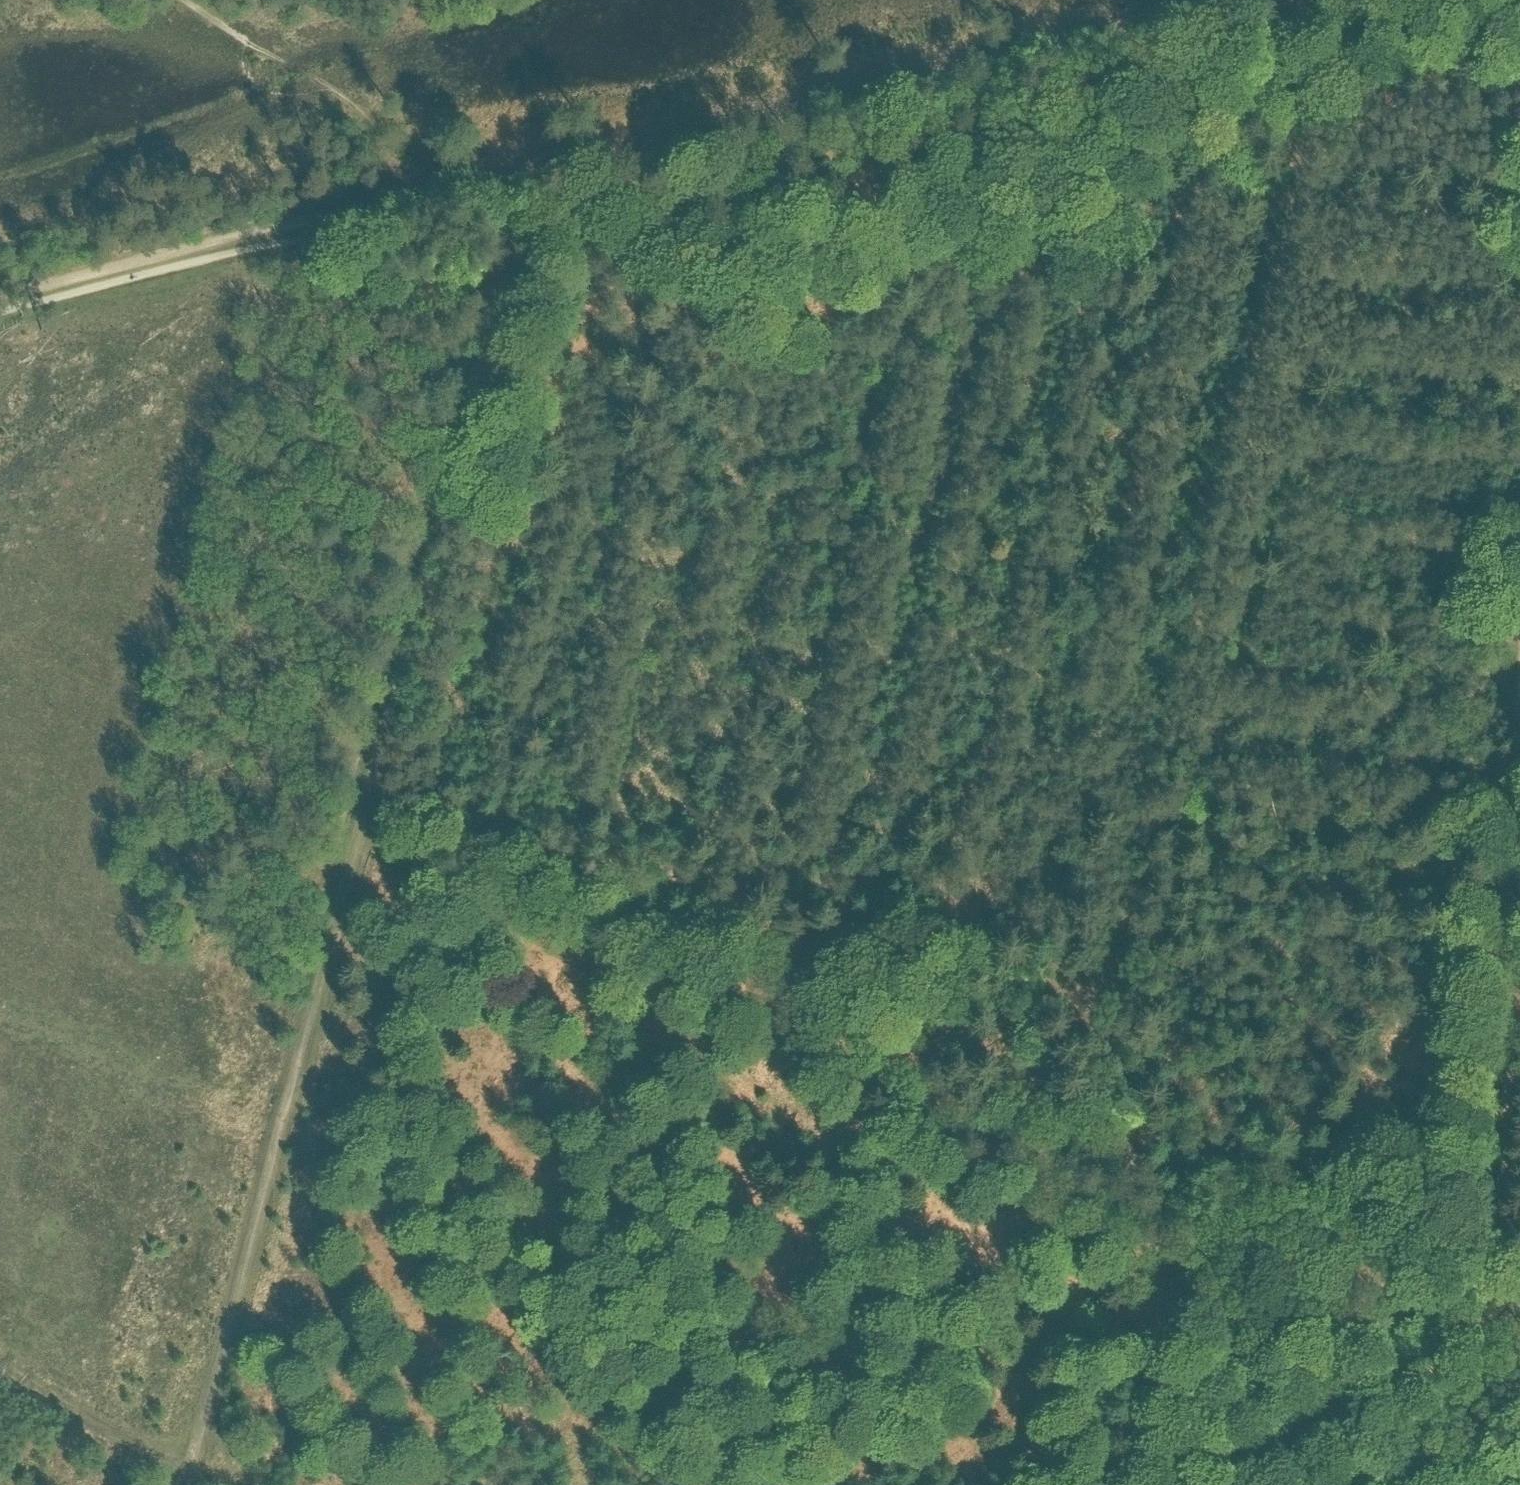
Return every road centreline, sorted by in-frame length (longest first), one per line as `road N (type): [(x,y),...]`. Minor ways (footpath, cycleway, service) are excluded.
road 1 (track): [(505,175),(1203,0)]
road 2 (track): [(1471,1484),(1519,782)]
road 3 (track): [(359,829),(191,1479)]
road 4 (track): [(510,243),(359,829)]
road 5 (track): [(0,296),(471,183)]
road 6 (track): [(471,183),(186,0)]

